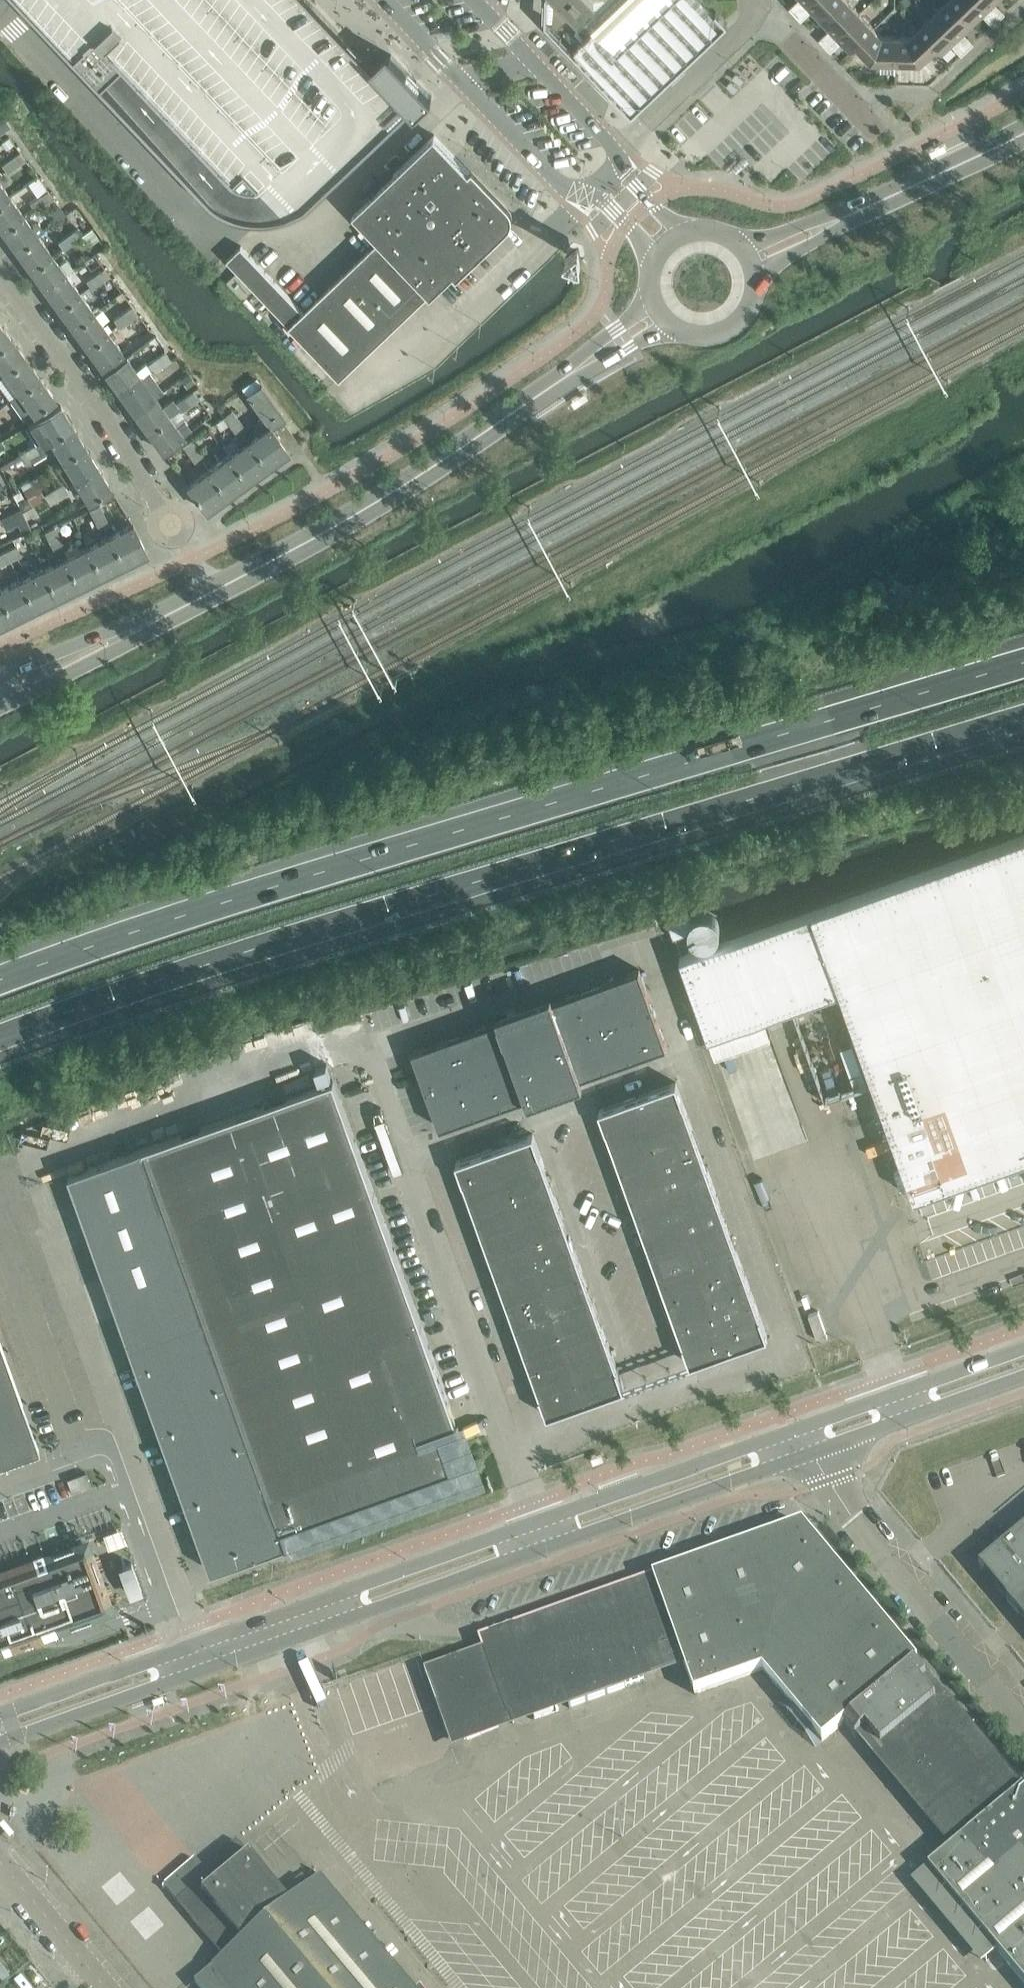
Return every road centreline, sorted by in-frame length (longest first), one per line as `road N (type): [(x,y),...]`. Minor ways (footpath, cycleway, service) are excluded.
road 1 (motorway): [(1023,665),(138,933),(0,983)]
road 2 (motorway): [(0,1036),(339,922),(1023,718)]
road 3 (secondary): [(0,1742),(814,1450)]
road 4 (secondary): [(802,1424),(0,1712)]
road 5 (secondary): [(0,702),(216,599),(358,519),(660,314)]
road 6 (unclassified): [(0,10),(212,223),(239,235),(279,237),(316,222),(464,84)]
road 7 (unclassified): [(1023,1723),(862,1526),(814,1450)]
road 8 (secondary): [(751,259),(857,217),(1023,130)]
road 9 (residential): [(170,519),(81,375),(0,273)]
road 10 (secondary): [(1023,1346),(802,1424)]
road 11 (secondary): [(814,1450),(1023,1375)]
road 12 (residential): [(621,157),(647,116),(763,12)]
road 13 (unclassified): [(464,84),(556,185),(590,198)]
road 14 (unclassified): [(108,1987),(0,1858)]
road 15 (residential): [(763,12),(874,130)]
road 16 (secondary): [(660,314),(688,333),(737,322),(755,293),(751,259)]
road 17 (unclassified): [(621,157),(534,63)]

